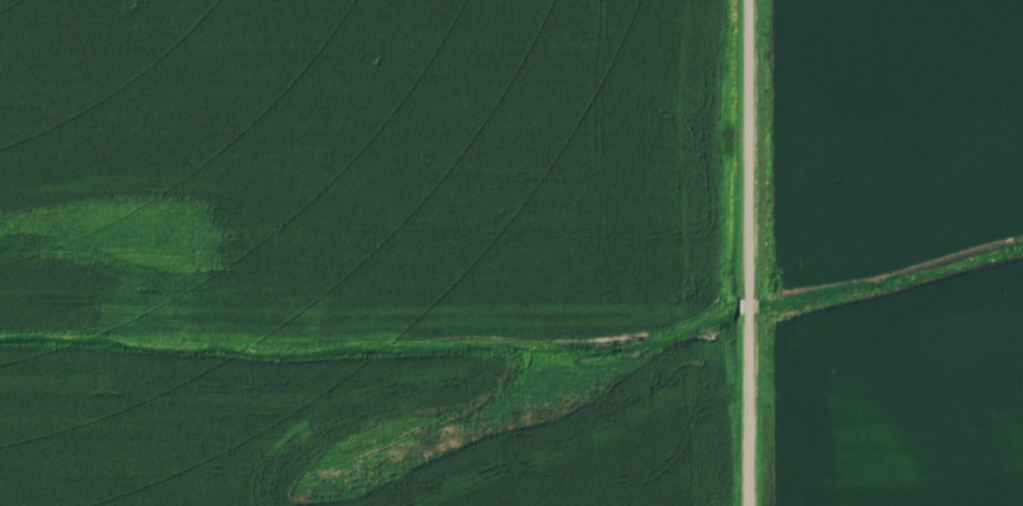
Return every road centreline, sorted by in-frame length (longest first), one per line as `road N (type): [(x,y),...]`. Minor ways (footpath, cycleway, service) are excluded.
road 1 (residential): [(748,505),(746,0)]

